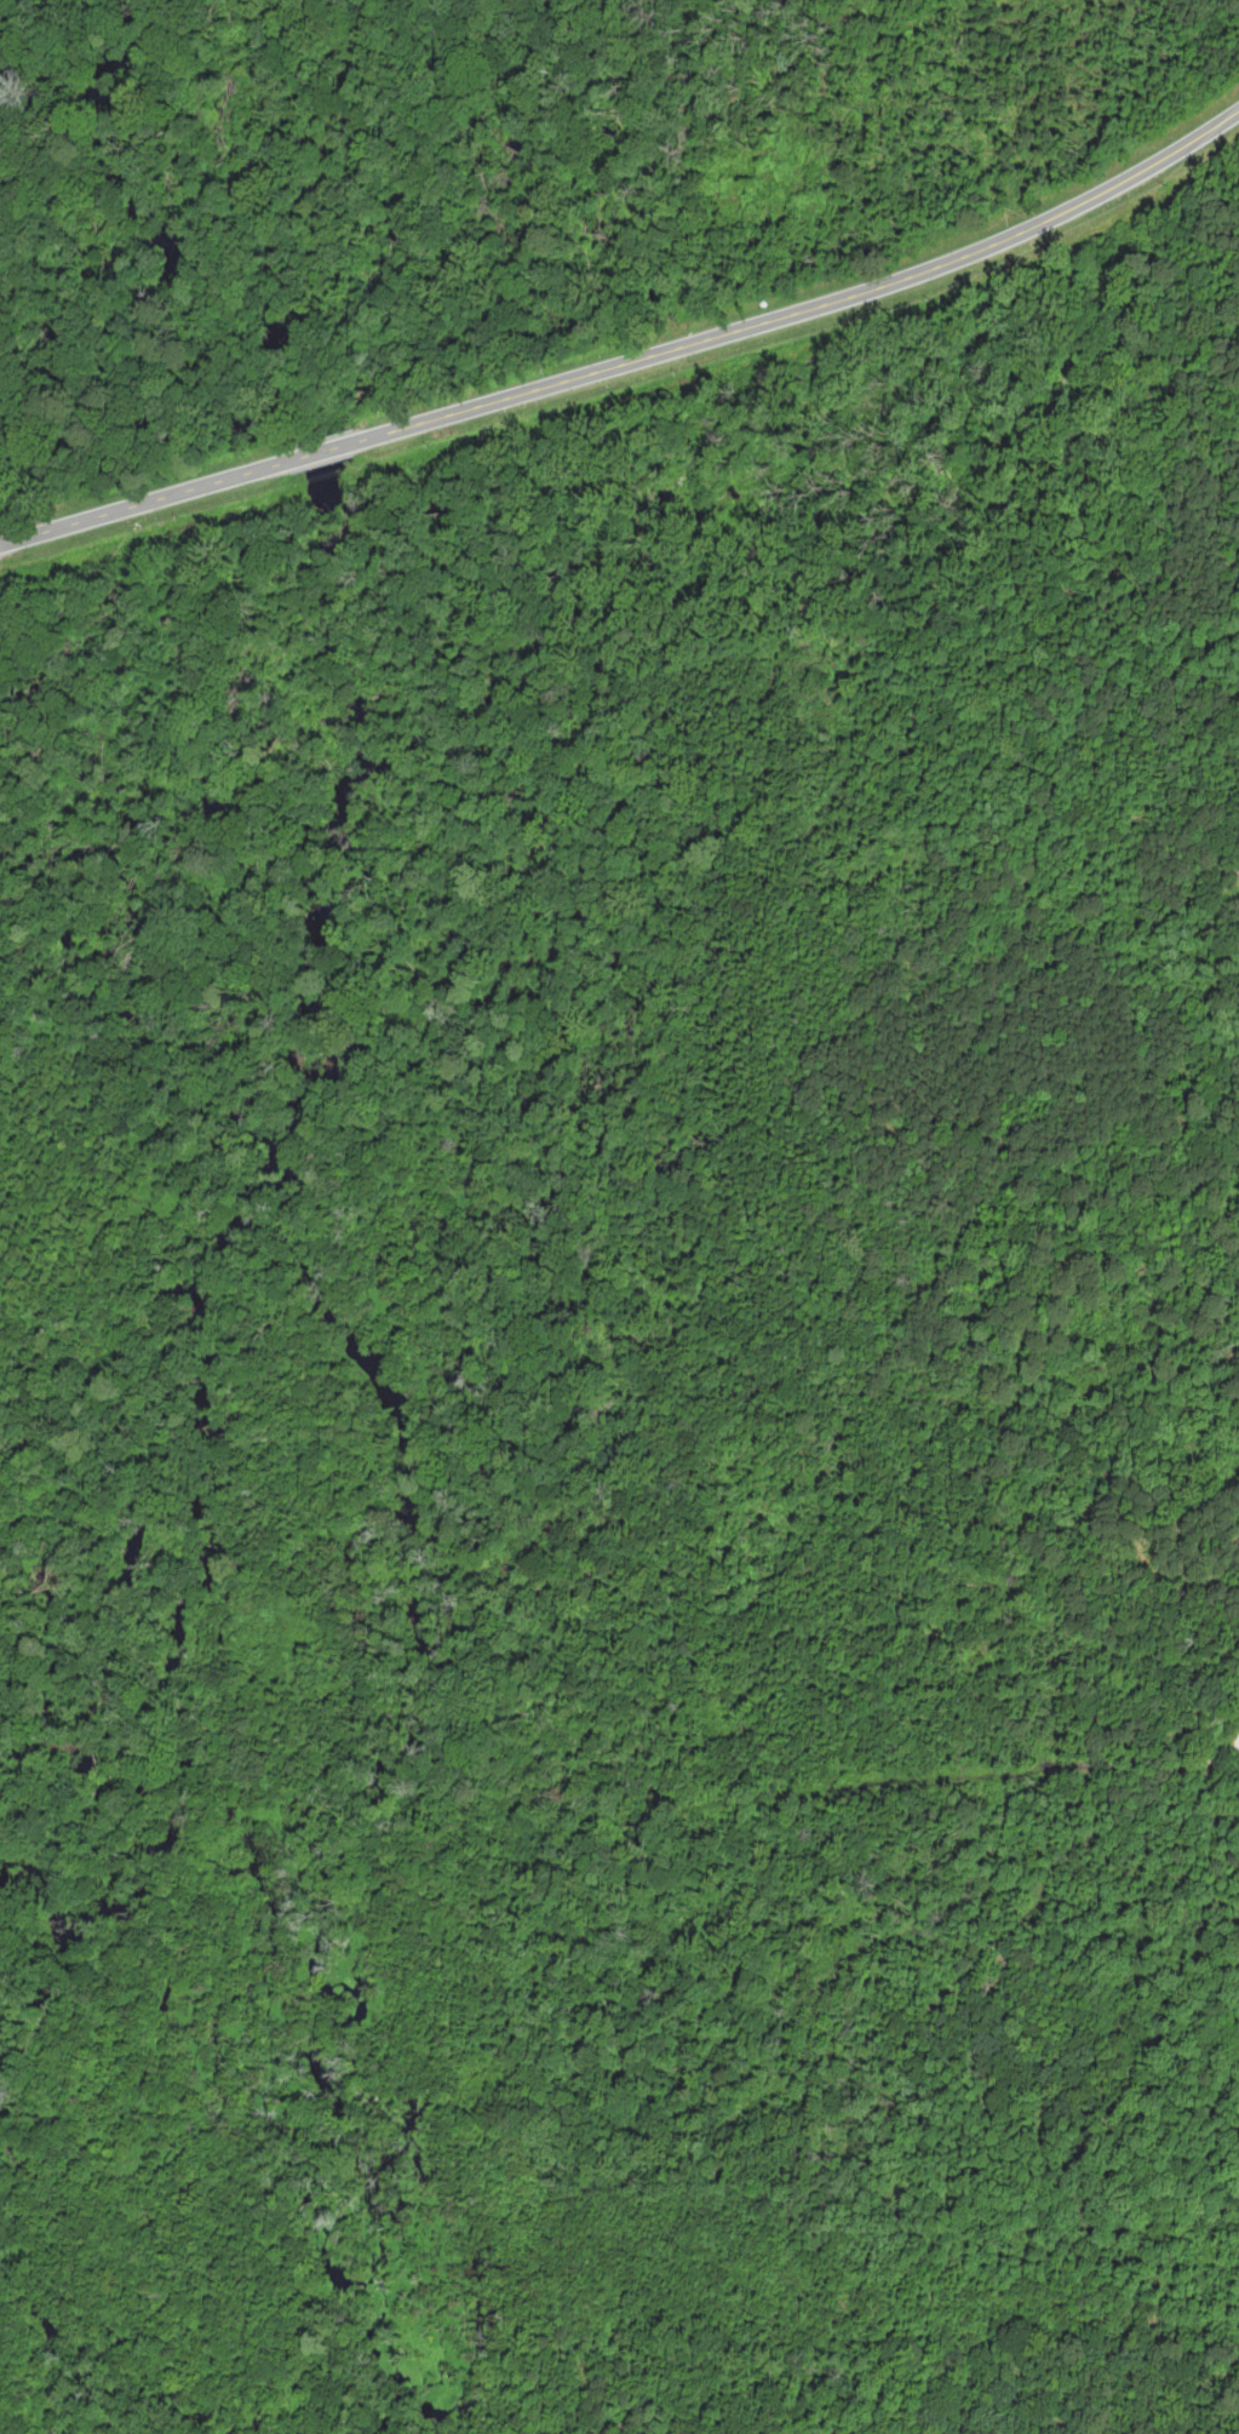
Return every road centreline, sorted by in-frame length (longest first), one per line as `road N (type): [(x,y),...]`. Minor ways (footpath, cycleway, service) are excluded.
road 1 (secondary): [(362,443),(1039,256),(1177,185),(1238,131)]
road 2 (secondary): [(5,543),(111,523),(282,466)]

